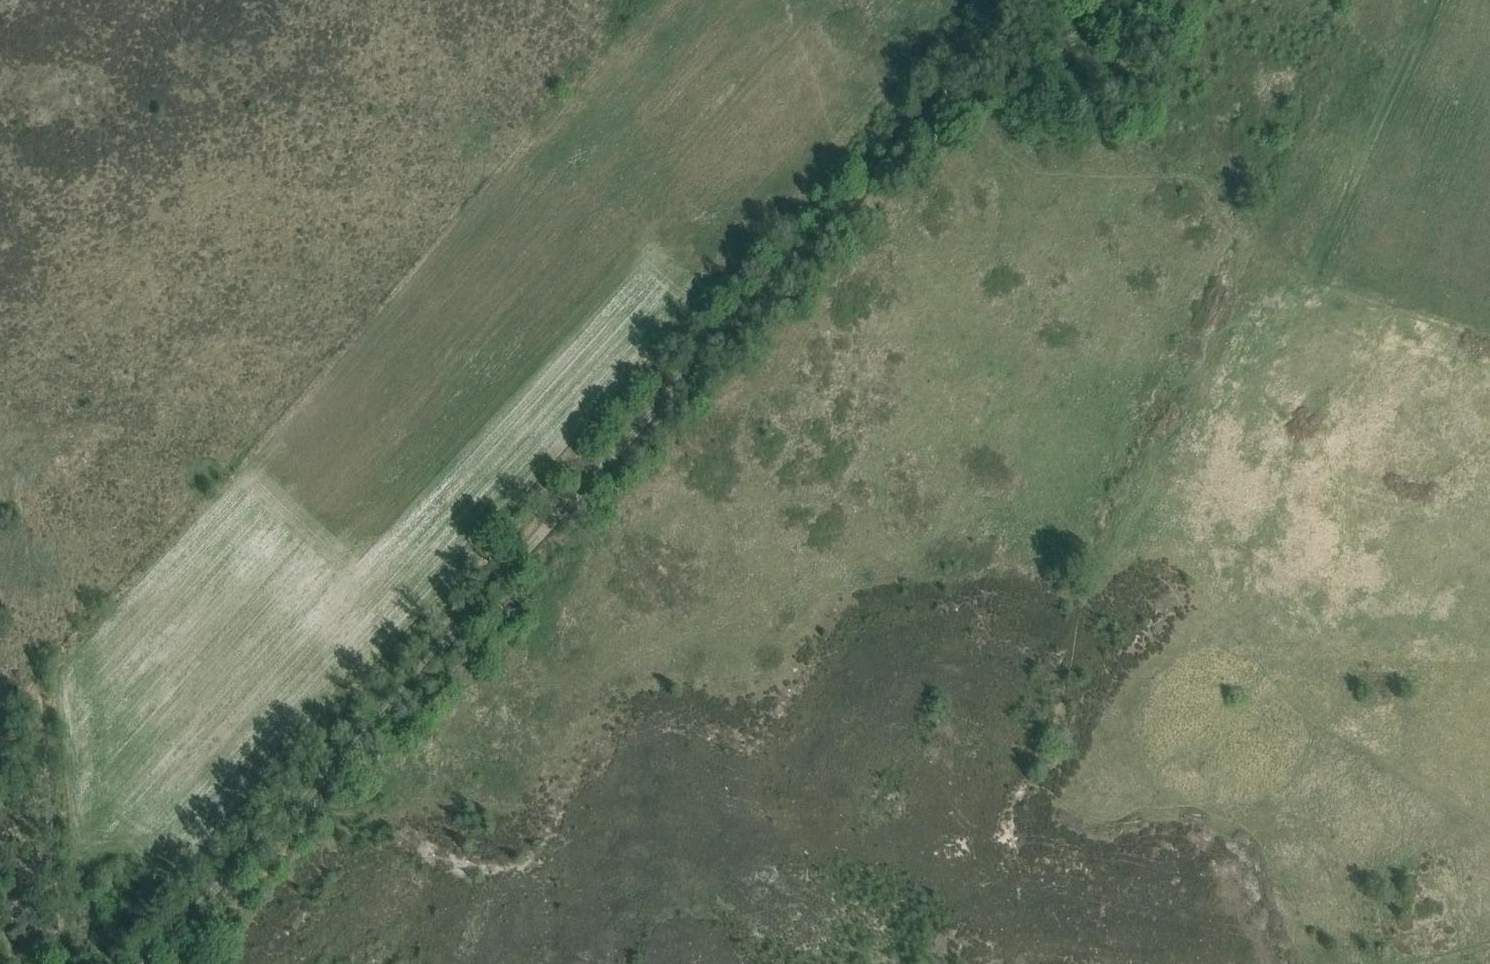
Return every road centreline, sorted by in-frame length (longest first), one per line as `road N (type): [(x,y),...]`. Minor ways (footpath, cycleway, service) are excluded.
road 1 (track): [(160,963),(1041,0)]

